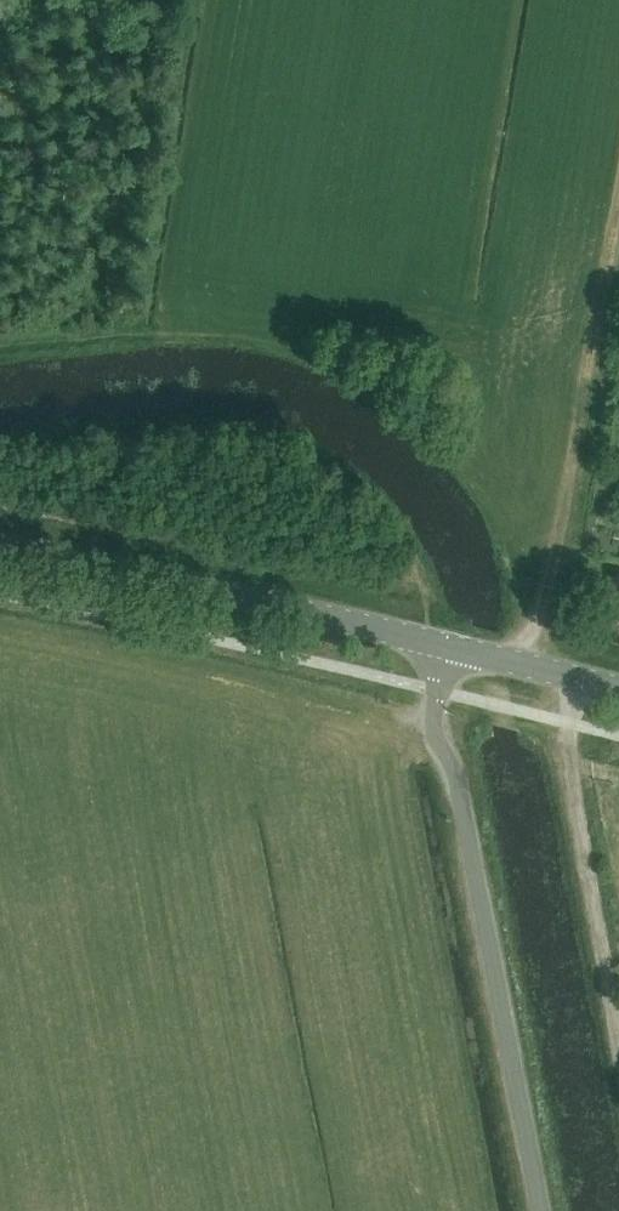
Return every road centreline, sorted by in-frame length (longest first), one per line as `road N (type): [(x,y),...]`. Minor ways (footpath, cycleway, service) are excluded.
road 1 (unclassified): [(540,1210),(459,794),(437,736),(437,643)]
road 2 (track): [(618,203),(573,481),(545,604),(517,663)]
road 3 (secondary): [(0,545),(437,643)]
road 4 (track): [(618,1037),(568,753),(568,675)]
road 5 (secondary): [(618,689),(463,650)]

